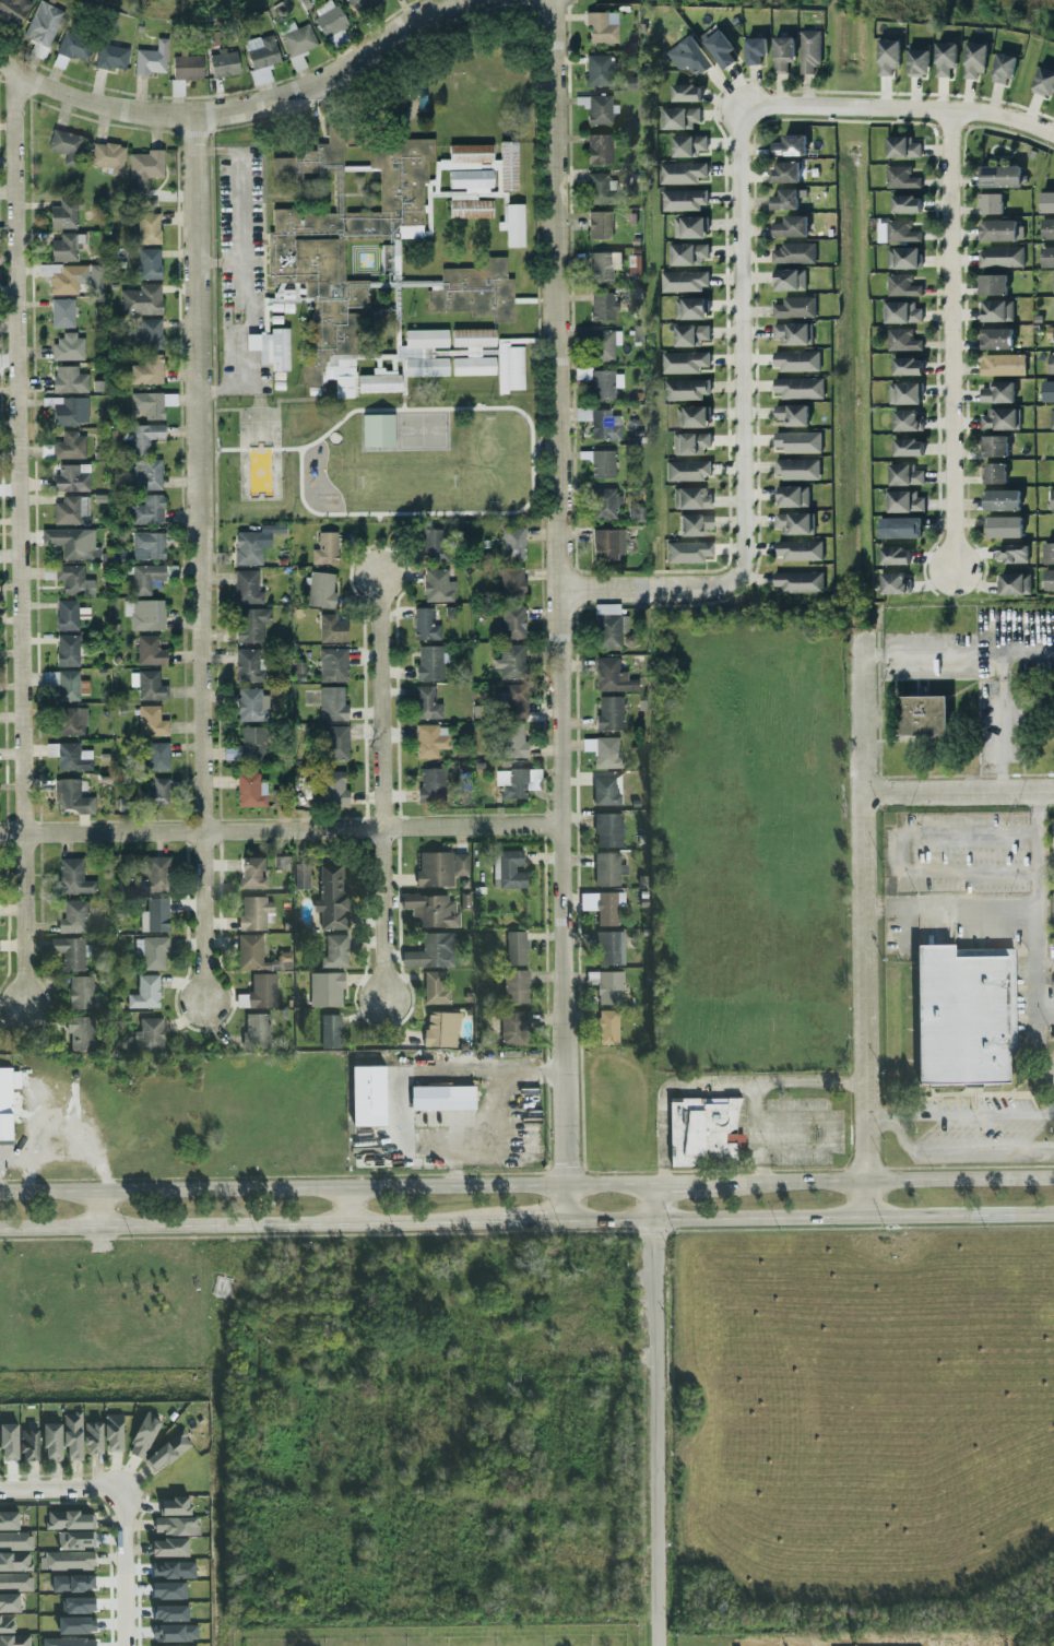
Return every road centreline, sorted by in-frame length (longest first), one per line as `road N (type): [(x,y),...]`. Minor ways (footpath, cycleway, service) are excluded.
road 1 (residential): [(550,0),(562,1220)]
road 2 (residential): [(17,75),(27,1007)]
road 3 (residential): [(199,118),(208,1005)]
road 4 (secondary): [(650,1184),(0,1195)]
road 5 (residential): [(861,638),(867,1217)]
road 6 (residential): [(558,828),(0,835)]
road 7 (secondary): [(0,1229),(506,1221)]
road 8 (residential): [(453,0),(390,31),(323,83),(240,113),(199,118),(109,108),(0,63)]
road 9 (secondary): [(562,1220),(1053,1214)]
road 10 (residential): [(660,1645),(650,1184)]
road 11 (residential): [(734,106),(738,566)]
road 12 (residential): [(951,569),(948,111)]
road 13 (residential): [(379,579),(386,999)]
road 14 (secondary): [(1053,1179),(722,1183)]
road 15 (residential): [(1053,138),(979,113),(734,106)]
road 16 (residential): [(1053,793),(863,795)]

